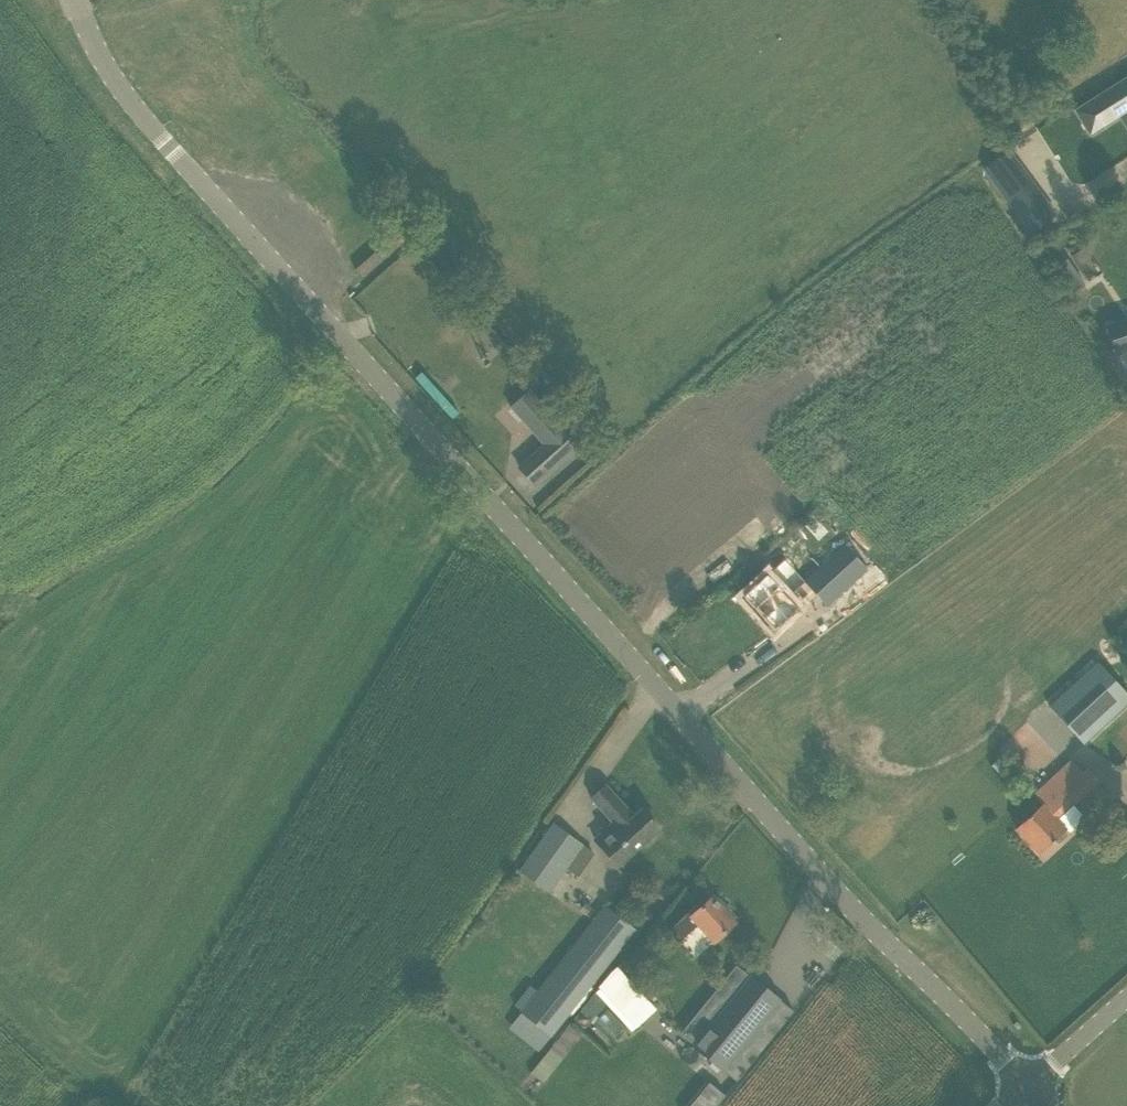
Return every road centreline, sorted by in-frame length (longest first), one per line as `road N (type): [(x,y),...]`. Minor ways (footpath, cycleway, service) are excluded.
road 1 (unclassified): [(1023,1067),(149,110),(88,24)]
road 2 (unclassified): [(1023,1067),(1126,976)]

